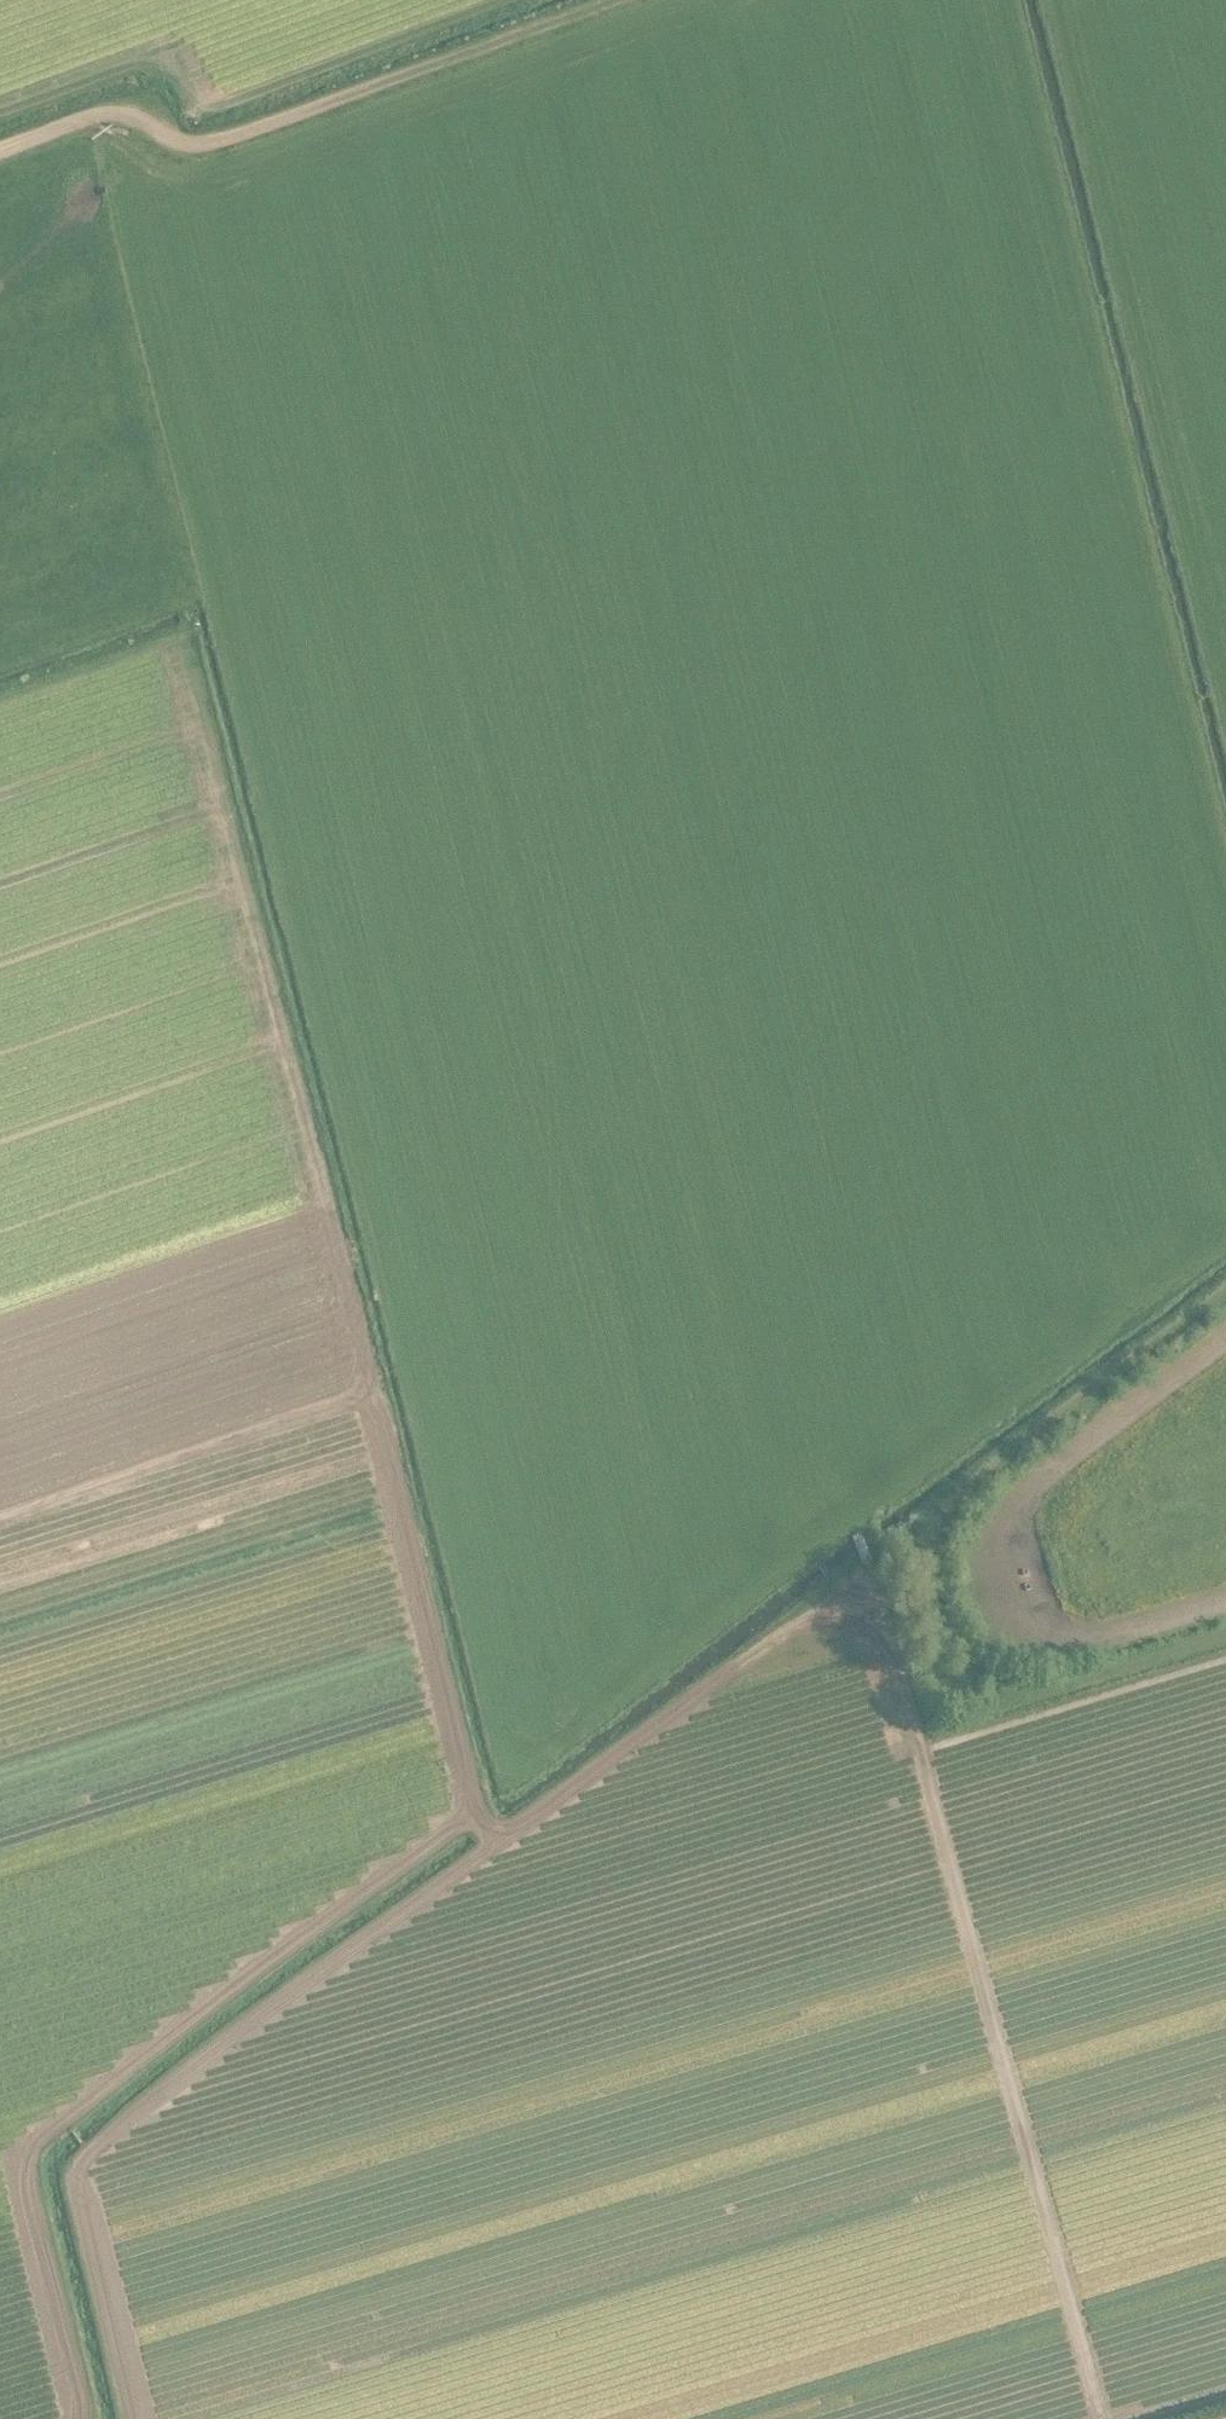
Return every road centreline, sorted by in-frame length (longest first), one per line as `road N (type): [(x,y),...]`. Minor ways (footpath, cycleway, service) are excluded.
road 1 (track): [(1096,2418),(878,1645),(850,1507),(1225,1230)]
road 2 (track): [(871,1604),(835,1595),(740,1654),(487,1847),(378,1373),(0,1507)]
road 3 (track): [(0,145),(113,107),(144,116),(177,140),(200,141),(602,0)]
road 4 (track): [(1225,1299),(1004,1463),(943,1542),(936,1588),(947,1625),(988,1676),(1016,1686)]
road 5 (track): [(1225,1655),(907,1750)]
road 6 (track): [(1047,1684),(1225,1632)]

